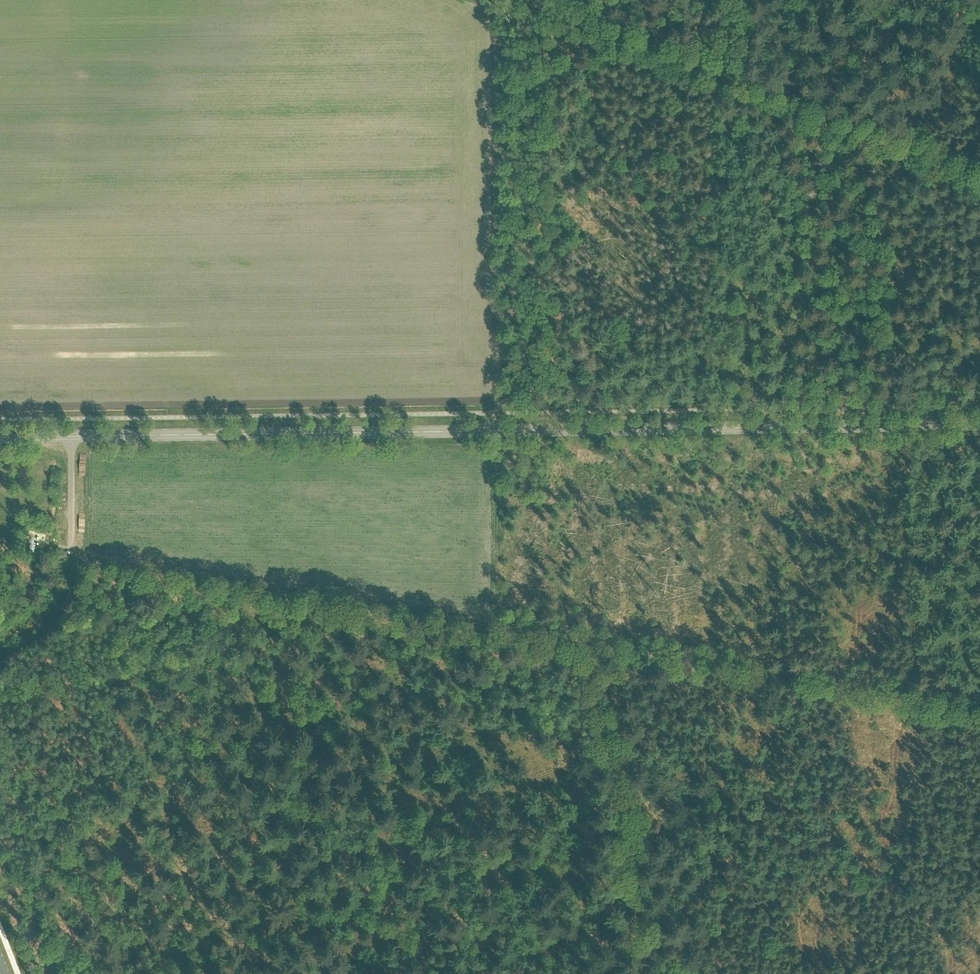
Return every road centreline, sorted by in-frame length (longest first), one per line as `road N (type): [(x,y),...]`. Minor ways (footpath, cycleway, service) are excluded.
road 1 (track): [(979,705),(88,561),(71,548)]
road 2 (tertiary): [(979,423),(72,436)]
road 3 (track): [(518,0),(979,175)]
road 4 (track): [(589,641),(629,859)]

